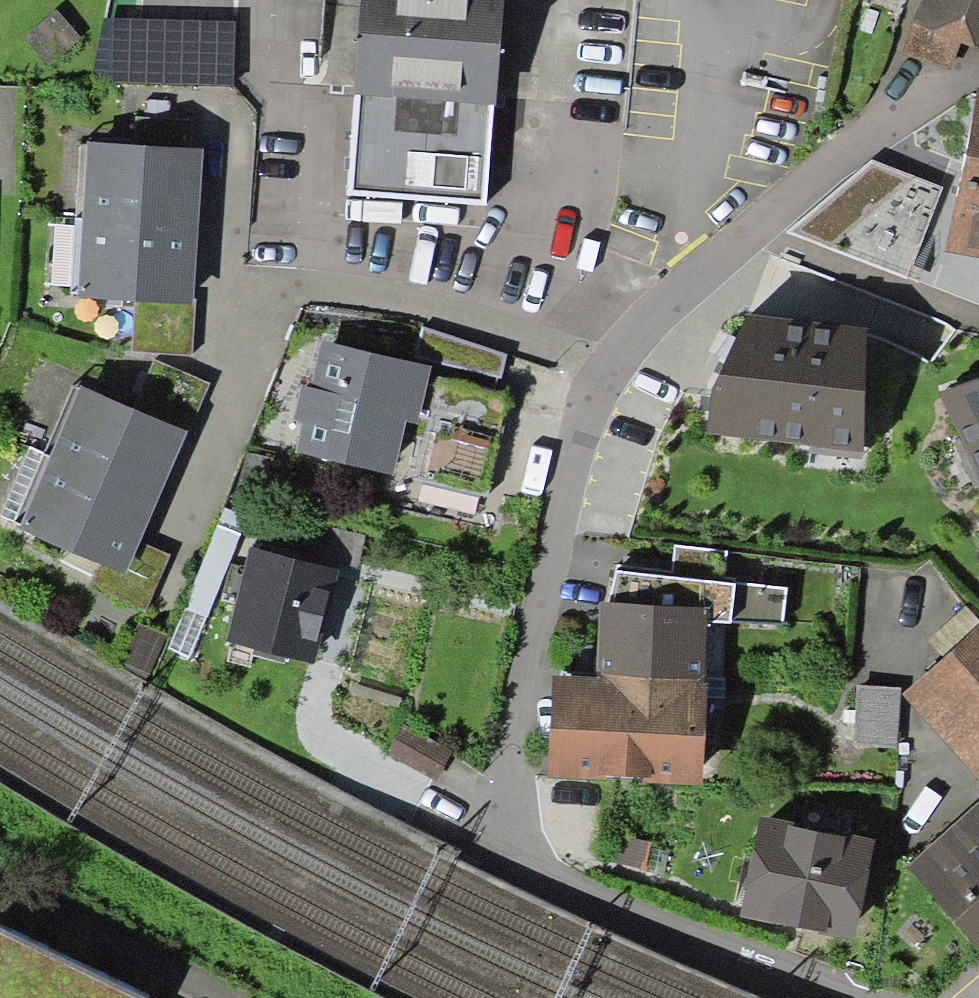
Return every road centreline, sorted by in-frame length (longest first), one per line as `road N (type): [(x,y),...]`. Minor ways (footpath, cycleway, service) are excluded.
road 1 (residential): [(832,997),(549,879),(503,816),(589,418),(621,358),(683,281),(876,134),(978,75)]

